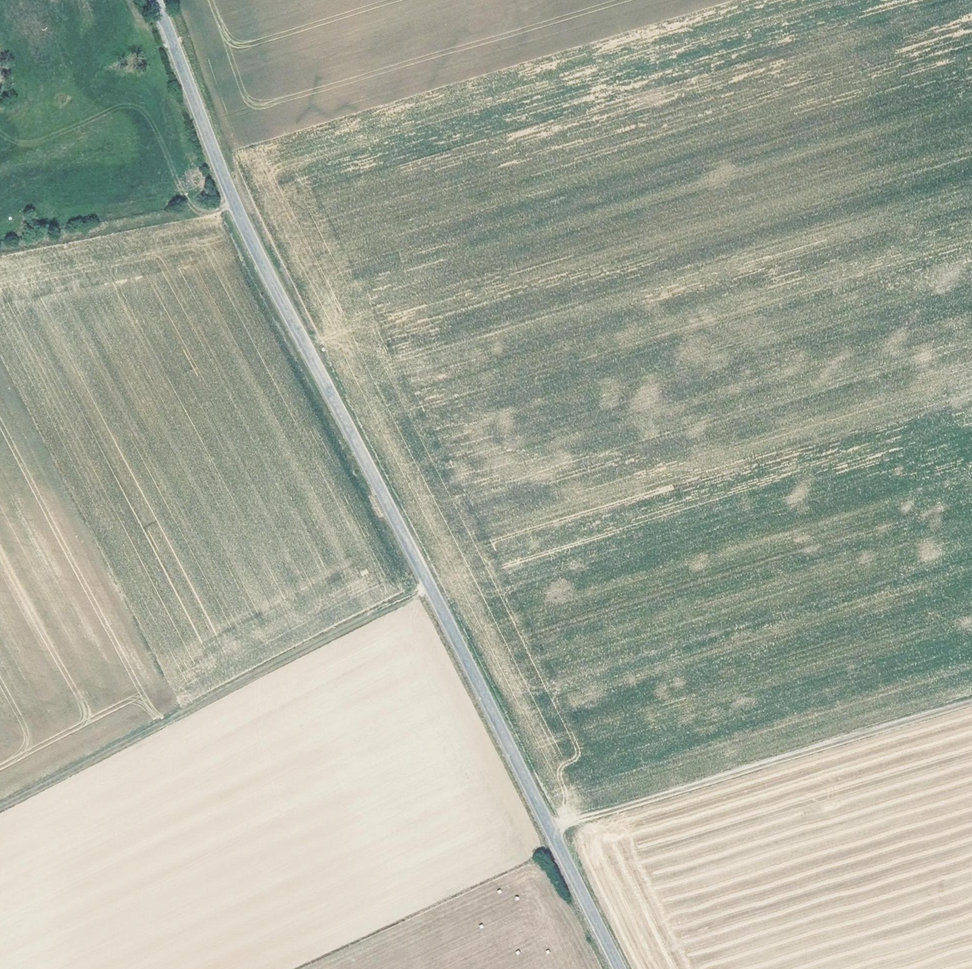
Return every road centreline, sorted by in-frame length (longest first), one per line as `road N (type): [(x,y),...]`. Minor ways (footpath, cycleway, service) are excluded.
road 1 (tertiary): [(617,968),(234,201),(156,0)]
road 2 (track): [(971,698),(547,829)]

